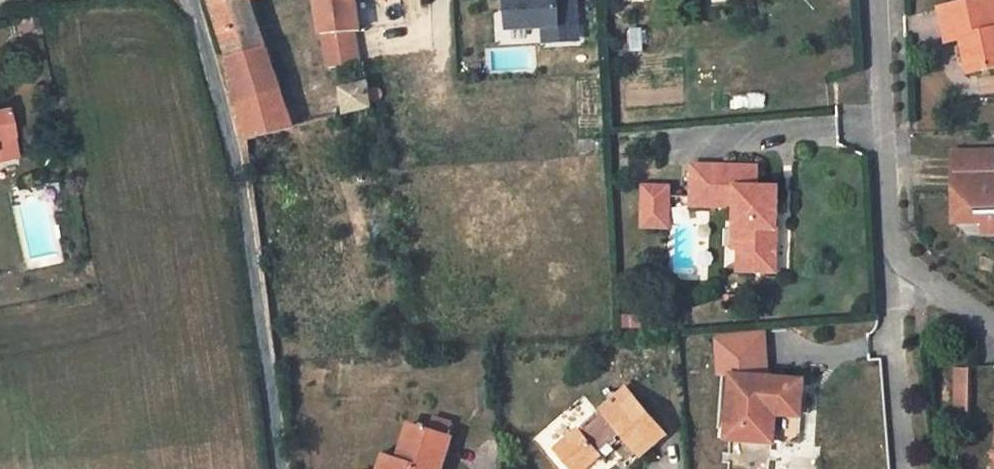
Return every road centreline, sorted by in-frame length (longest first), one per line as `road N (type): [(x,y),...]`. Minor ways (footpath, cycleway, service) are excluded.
road 1 (residential): [(180,0),(243,190),(276,468)]
road 2 (residential): [(877,0),(893,260)]
road 3 (residential): [(893,260),(903,468)]
road 4 (residential): [(893,260),(993,329)]

